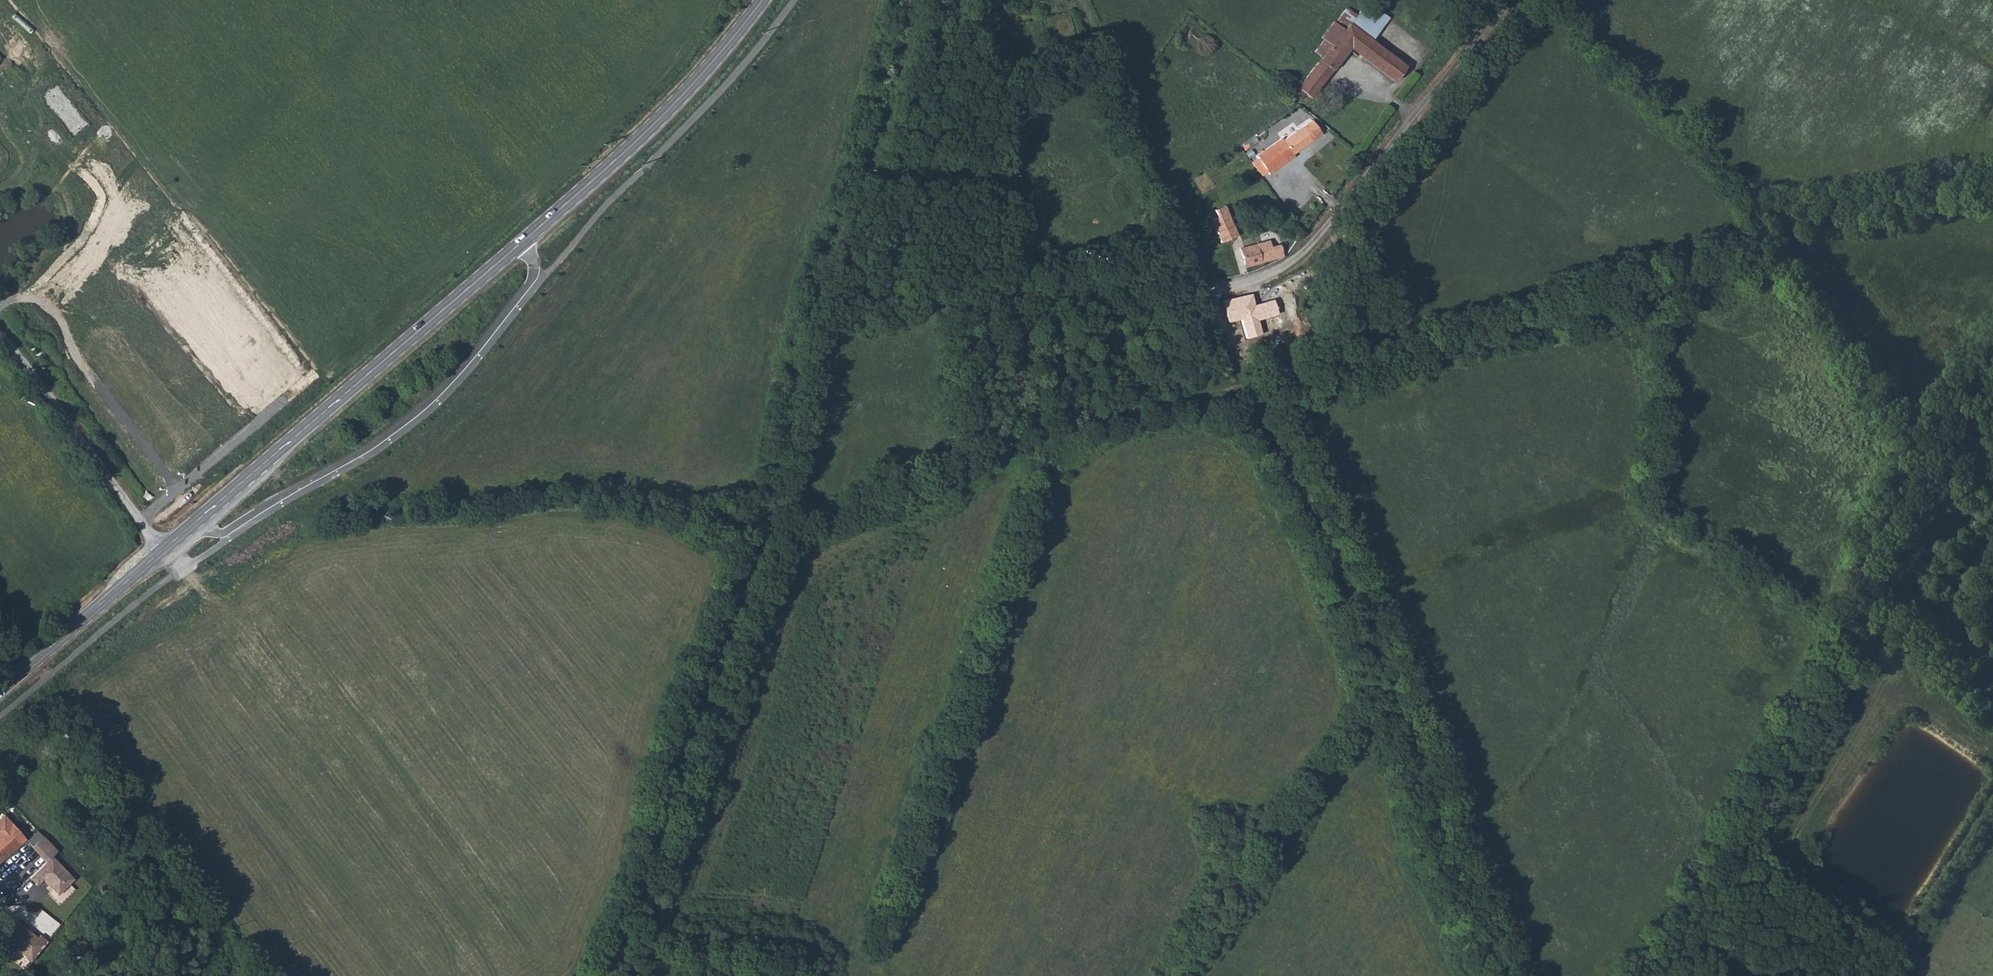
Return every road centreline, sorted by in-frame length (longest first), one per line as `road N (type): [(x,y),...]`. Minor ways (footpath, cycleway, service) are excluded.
road 1 (secondary): [(762,0),(622,154),(162,551)]
road 2 (track): [(1992,181),(1785,214),(1734,262),(1434,351),(1248,383)]
road 3 (track): [(1496,975),(1341,573),(1248,383)]
road 4 (track): [(1248,383),(1016,443),(763,536)]
road 5 (track): [(763,536),(688,712),(603,975)]
road 6 (residential): [(1509,0),(1321,236),(1265,274),(1207,290)]
road 7 (track): [(1207,290),(1077,0)]
road 8 (unclassified): [(162,551),(0,335)]
road 9 (secondary): [(162,551),(0,691)]

